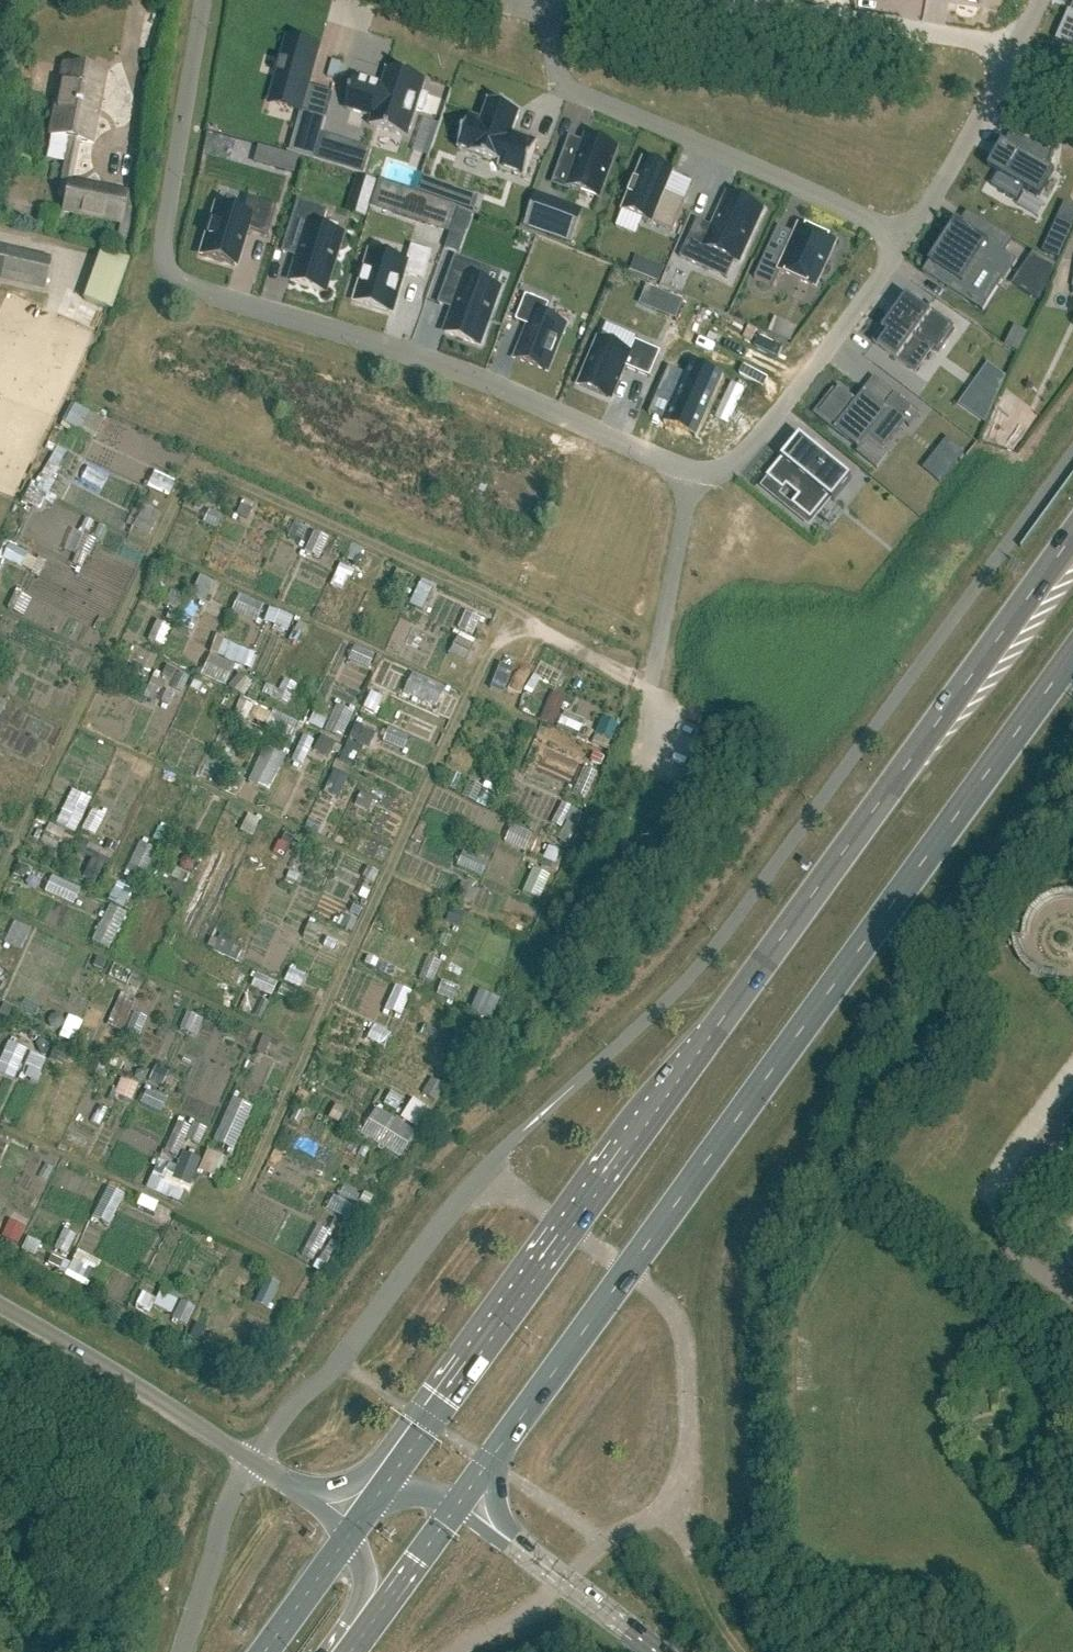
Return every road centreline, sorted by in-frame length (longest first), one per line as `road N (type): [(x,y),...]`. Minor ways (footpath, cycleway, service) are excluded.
road 1 (residential): [(203,0),(165,228),(168,271),(193,287),(452,366),(687,470),(713,477),(742,456),(906,235)]
road 2 (primary): [(1072,535),(571,1229)]
road 3 (primary): [(627,1271),(1072,659)]
road 4 (residential): [(555,6),(559,78),(574,92),(906,235)]
road 5 (unclassified): [(563,1582),(675,1496),(689,1455),(684,1332),(669,1304),(627,1271)]
road 6 (unclassified): [(254,1461),(489,1169)]
road 7 (primary): [(571,1229),(388,1484)]
road 8 (residential): [(1016,49),(715,0)]
road 9 (primary): [(254,1461),(0,1305)]
road 10 (primary): [(460,1503),(627,1271)]
road 11 (unclassified): [(179,1651),(226,1513),(254,1461)]
road 12 (primary): [(349,1651),(460,1503)]
road 13 (residential): [(906,235),(1001,79)]
road 14 (track): [(652,690),(544,629),(494,643)]
road 15 (track): [(740,1651),(706,1593),(675,1496)]
road 16 (primary): [(351,1532),(264,1651)]
road 17 (unclassified): [(453,1651),(523,1616),(563,1582)]
road 18 (primary): [(563,1582),(460,1503)]
road 19 (primary): [(347,1651),(364,1580),(351,1532)]
road 20 (primary): [(351,1532),(254,1461)]

